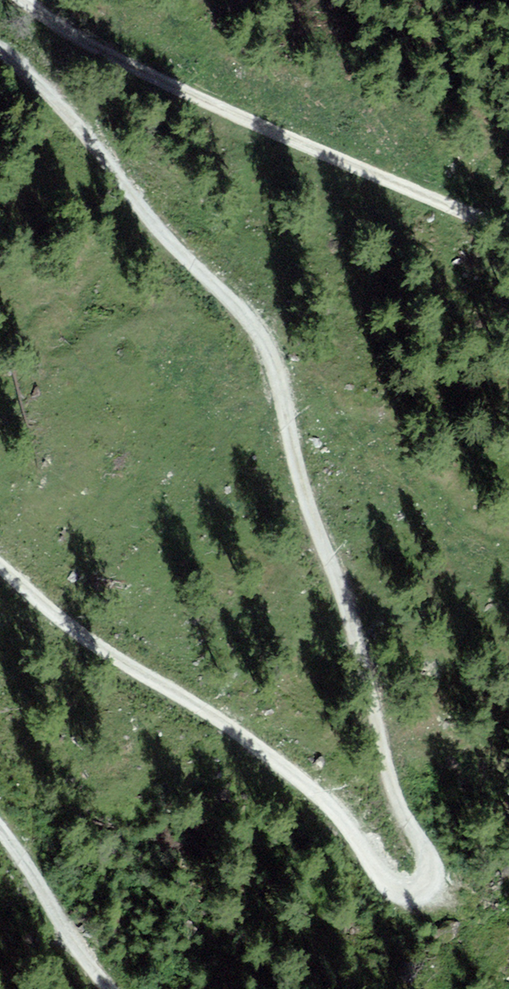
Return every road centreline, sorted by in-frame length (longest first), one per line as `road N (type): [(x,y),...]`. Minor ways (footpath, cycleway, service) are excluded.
road 1 (track): [(0,567),(96,645),(313,792),(393,889),(409,896),(431,886),(429,862),(389,774),(354,634),(300,475),(281,382),(261,339),(146,215),(65,110),(0,50)]
road 2 (track): [(21,0),(138,71),(508,233)]
road 3 (track): [(110,988),(0,832)]

